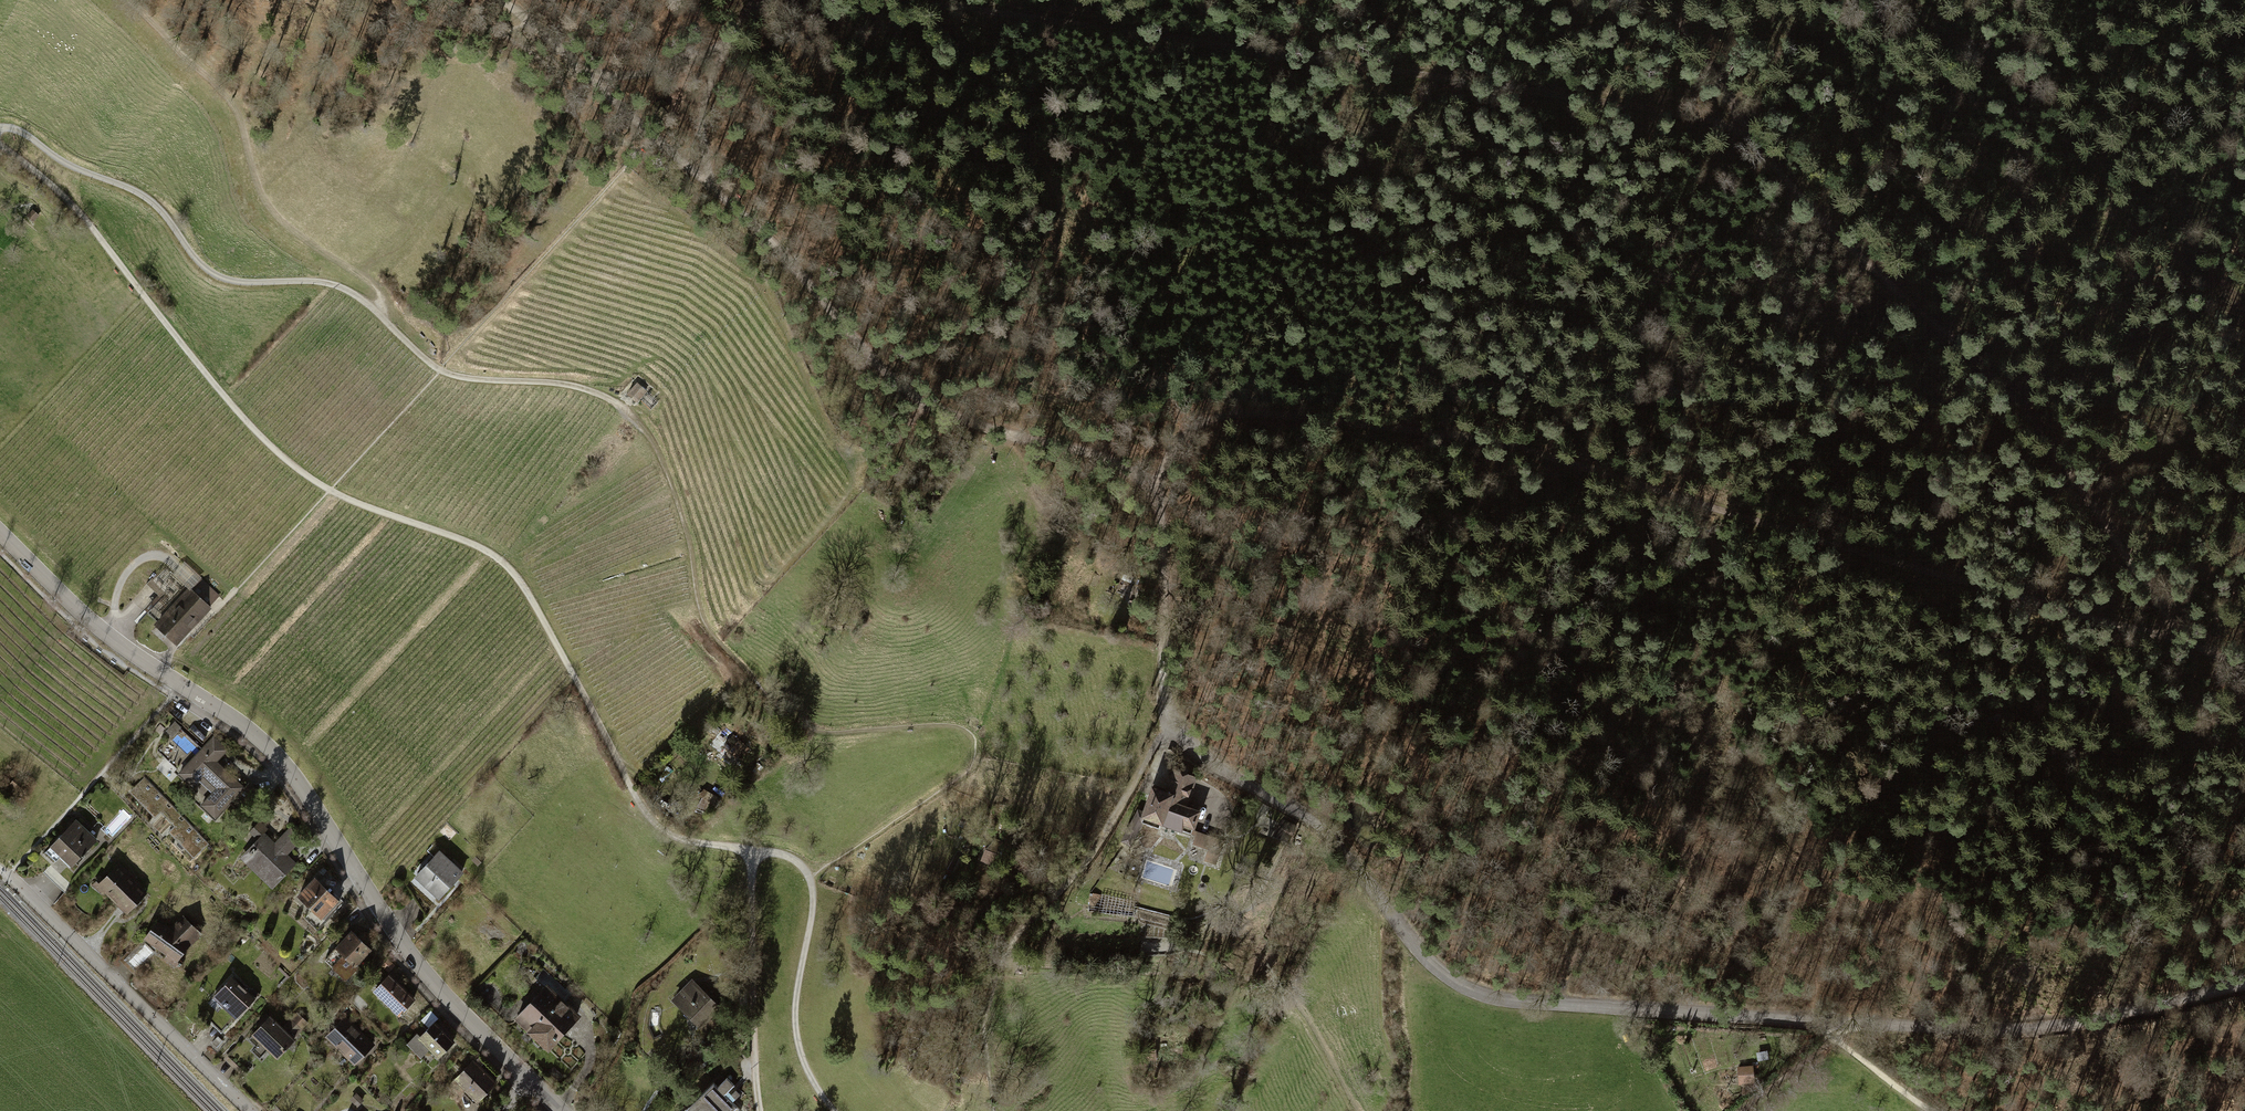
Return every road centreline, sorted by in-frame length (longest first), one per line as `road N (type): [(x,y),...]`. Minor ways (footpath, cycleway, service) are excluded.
road 1 (unclassified): [(1010,436),(1077,447),(1156,489),(1164,672),(1171,713),(1193,750),(1321,826),(1410,939),(1455,983),(1525,1001),(2025,1028),(2244,985)]
road 2 (track): [(0,149),(68,197),(225,398),(301,471),(330,491),(505,562),(540,607),(649,815),(678,838),(778,853),(812,878),(797,1031),(809,1071),(839,1110)]
road 3 (track): [(2179,634),(1484,439),(1234,410),(1190,427),(1166,454),(1156,489)]
road 4 (track): [(1743,121),(916,0)]
road 5 (track): [(1661,0),(1743,121),(1906,300),(1995,383),(2179,634)]
road 6 (residential): [(0,532),(80,612),(243,722),(288,766),(443,993),(527,1076)]
road 7 (track): [(0,131),(23,134),(66,164),(143,195),(220,277),(331,285),(366,302),(441,370),(472,383),(595,396),(626,414)]
road 8 (track): [(707,184),(889,377),(1010,436)]
road 9 (residential): [(0,868),(252,1110)]
road 10 (track): [(495,0),(695,172)]
road 11 (track): [(753,852),(761,1110)]
road 12 (track): [(752,0),(705,93),(707,184)]
road 13 (track): [(725,44),(684,63),(590,75)]
road 14 (track): [(1827,1032),(1931,1110)]
road 15 (track): [(1742,1110),(1826,1046),(1827,1032)]

